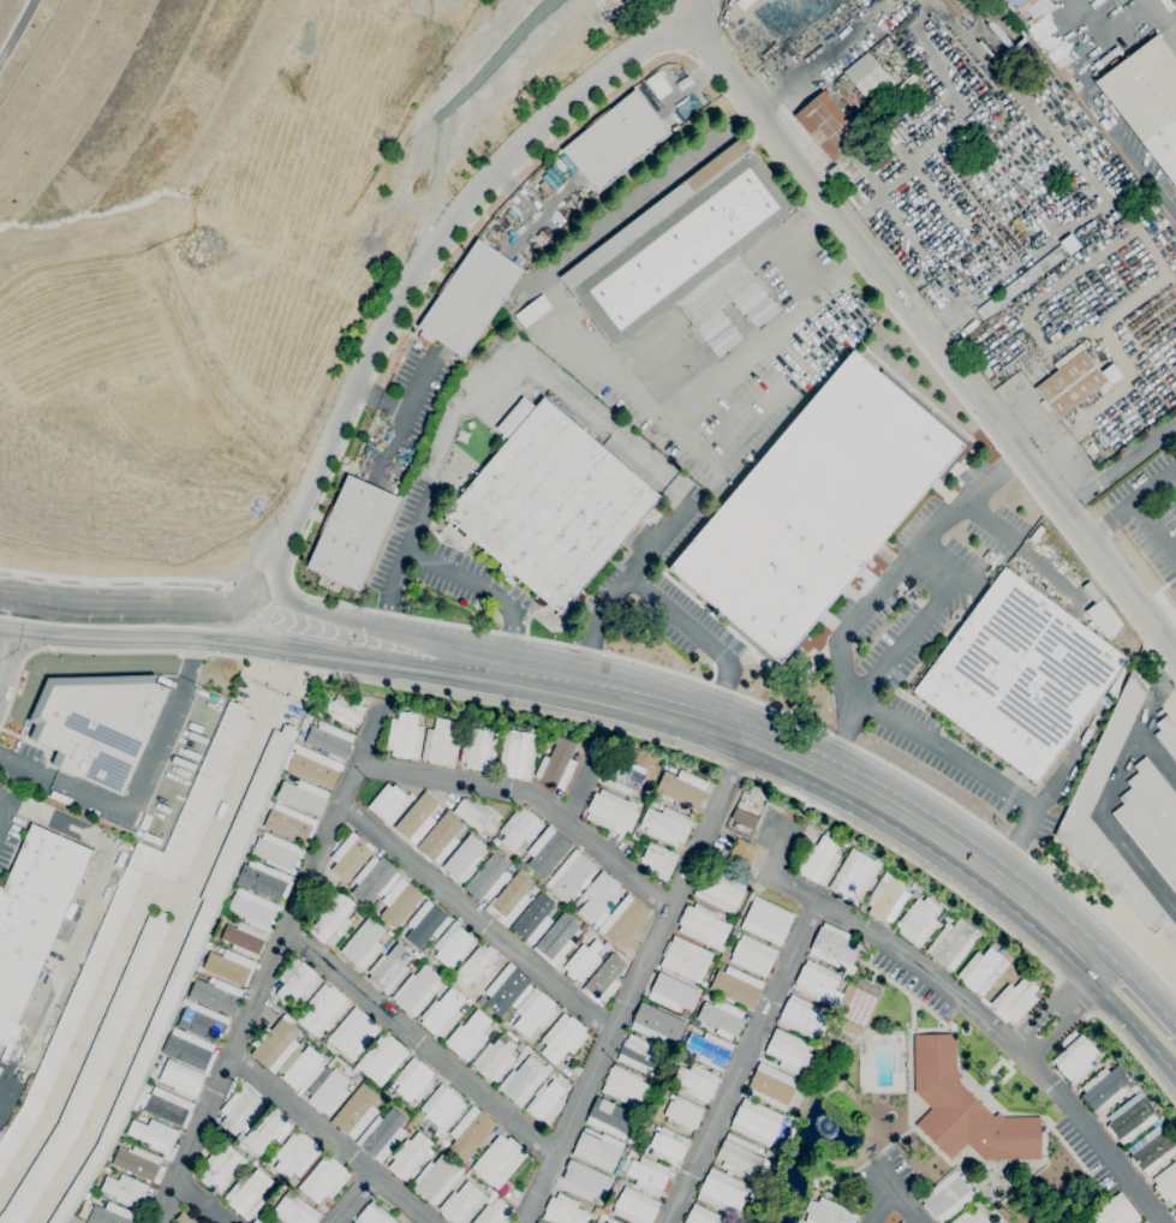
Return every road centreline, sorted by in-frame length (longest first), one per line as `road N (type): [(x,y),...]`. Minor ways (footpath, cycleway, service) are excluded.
road 1 (residential): [(676,19),(1175,654)]
road 2 (residential): [(701,0),(523,144),(436,244),(362,375),(241,638)]
road 3 (secondary): [(740,753),(838,797),(981,884),(1049,938),(1175,1074)]
road 4 (secondary): [(1110,957),(972,841),(880,784),(712,714)]
road 5 (secondary): [(375,663),(646,715),(740,753)]
road 6 (secondary): [(583,673),(533,651),(297,605),(281,592),(277,549)]
road 7 (secondary): [(250,612),(0,597)]
road 8 (secondary): [(0,623),(241,638)]
road 9 (secondary): [(583,673),(381,638)]
road 10 (secondary): [(102,632),(131,620),(247,619)]
road 11 (secondary): [(241,638),(375,663)]
road 12 (secondary): [(712,714),(583,673)]
road 13 (secondary): [(381,638),(250,612)]

